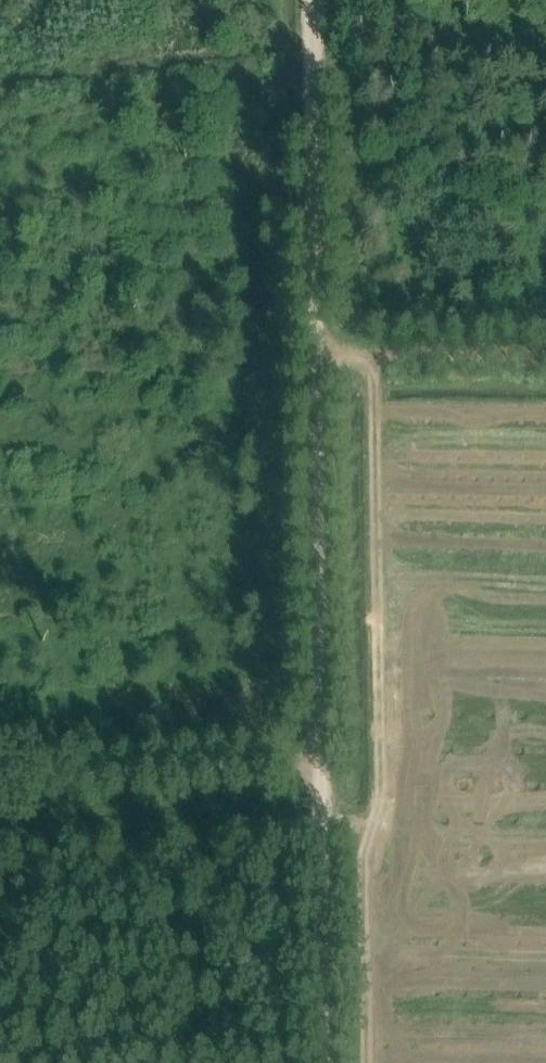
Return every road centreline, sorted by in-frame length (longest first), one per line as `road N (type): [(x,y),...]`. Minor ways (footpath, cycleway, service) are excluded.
road 1 (track): [(314,0),(322,1062)]
road 2 (track): [(320,769),(0,781)]
road 3 (track): [(545,355),(316,351)]

